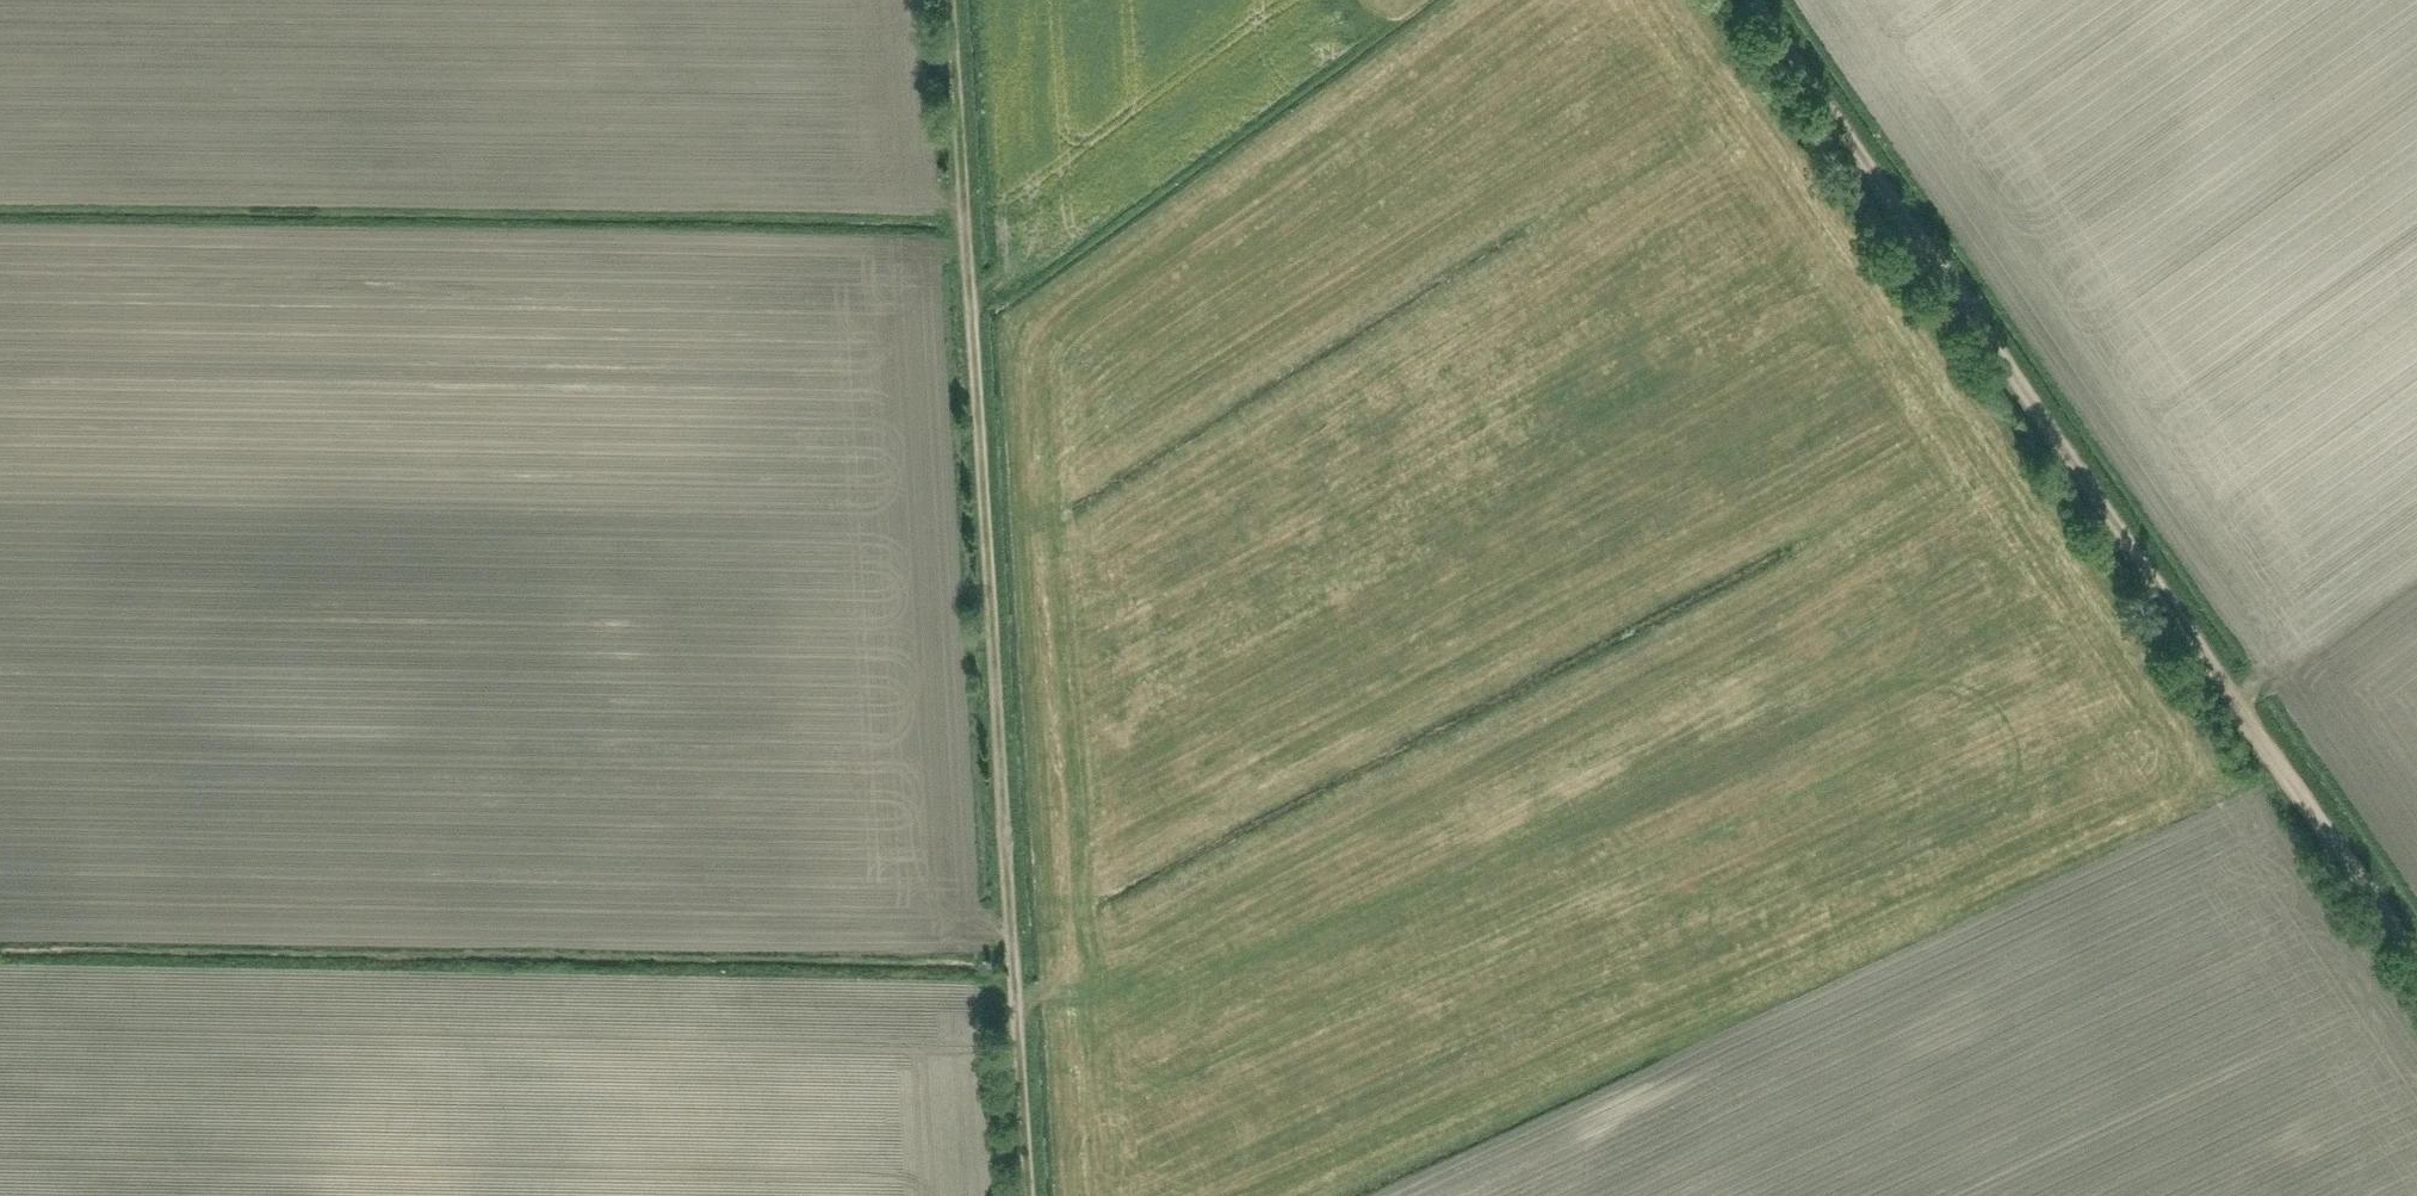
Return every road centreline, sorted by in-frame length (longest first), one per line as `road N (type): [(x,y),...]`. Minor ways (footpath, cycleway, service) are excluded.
road 1 (track): [(947,0),(1026,1195)]
road 2 (track): [(2416,955),(1754,0)]

